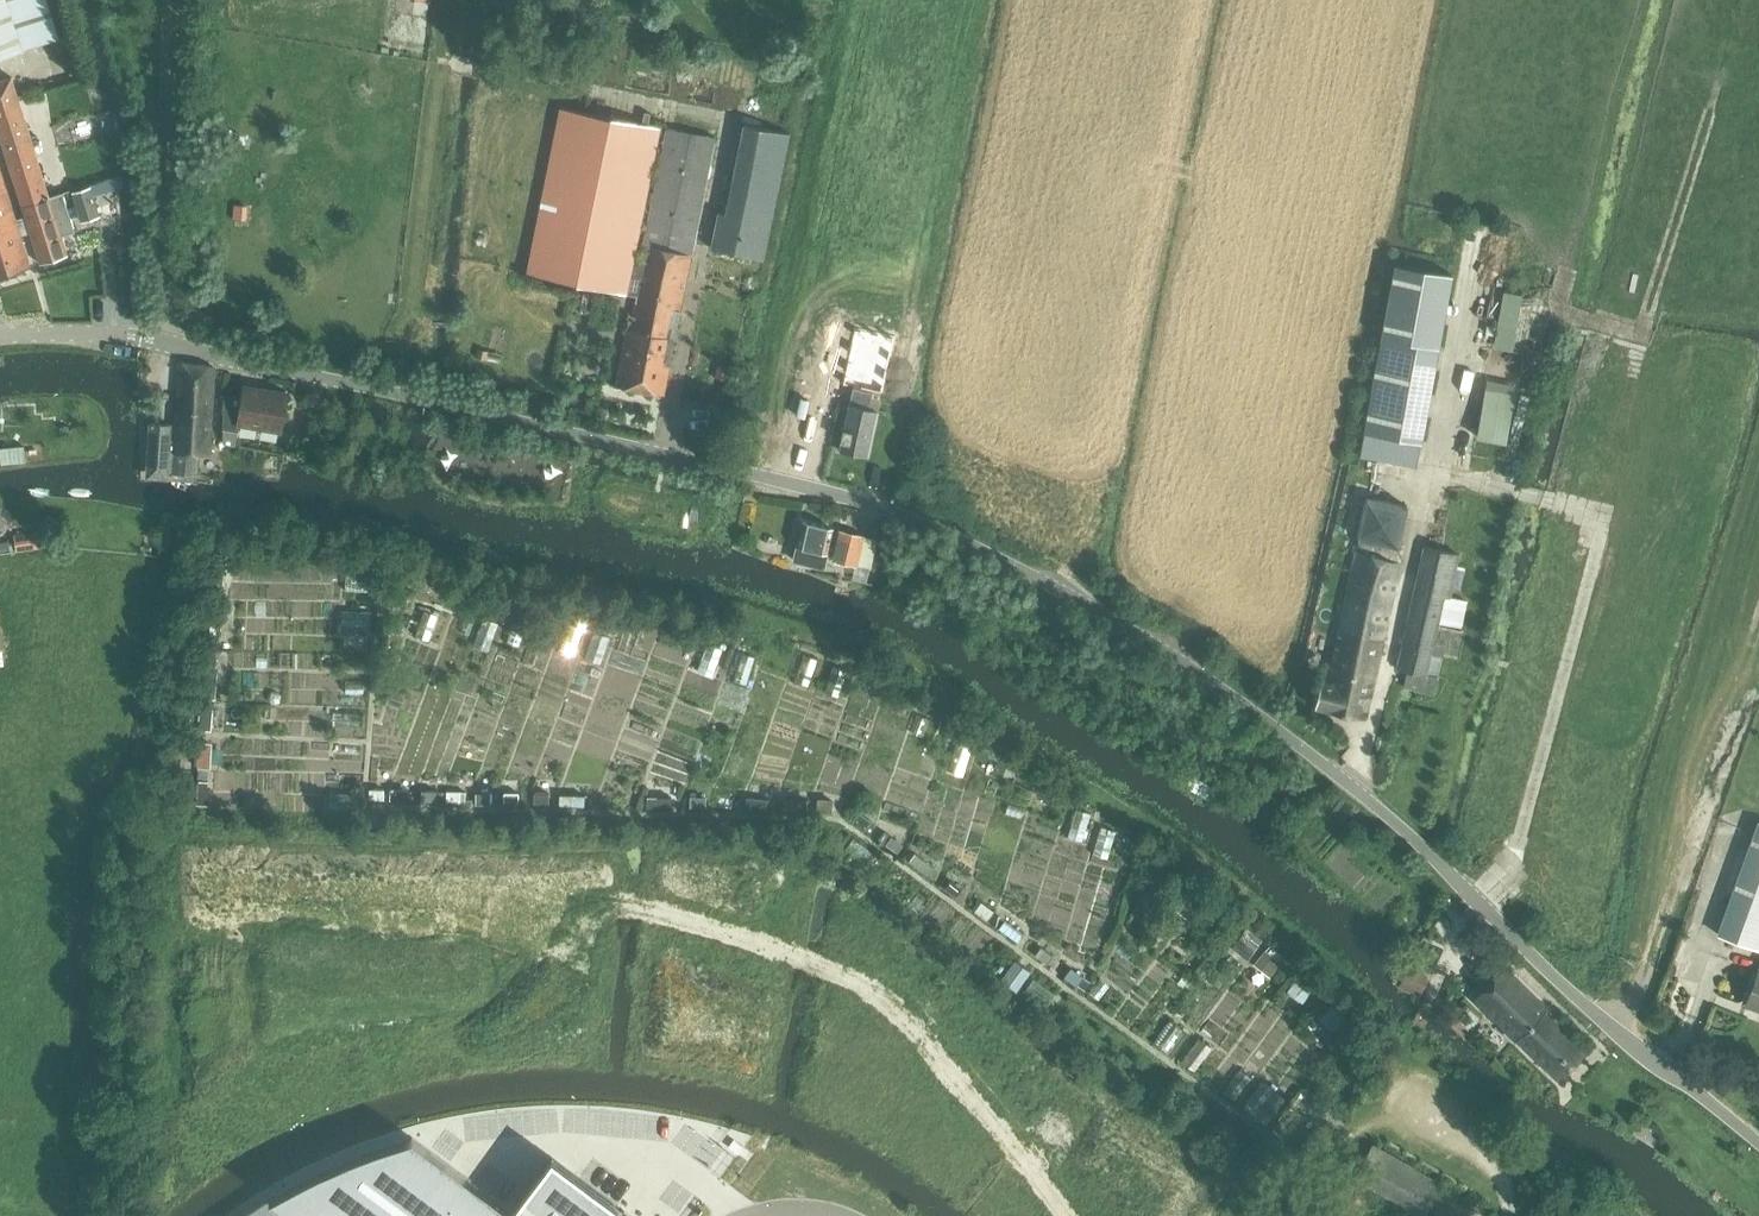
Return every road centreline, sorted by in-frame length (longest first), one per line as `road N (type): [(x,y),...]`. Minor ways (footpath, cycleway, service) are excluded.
road 1 (unclassified): [(1758,1143),(1569,989),(1347,781),(1168,651),(963,541),(855,498),(766,475),(146,338),(0,334)]
road 2 (track): [(1221,482),(1168,651)]
road 3 (track): [(1408,1097),(1380,1120),(1341,1129),(1284,1089)]

